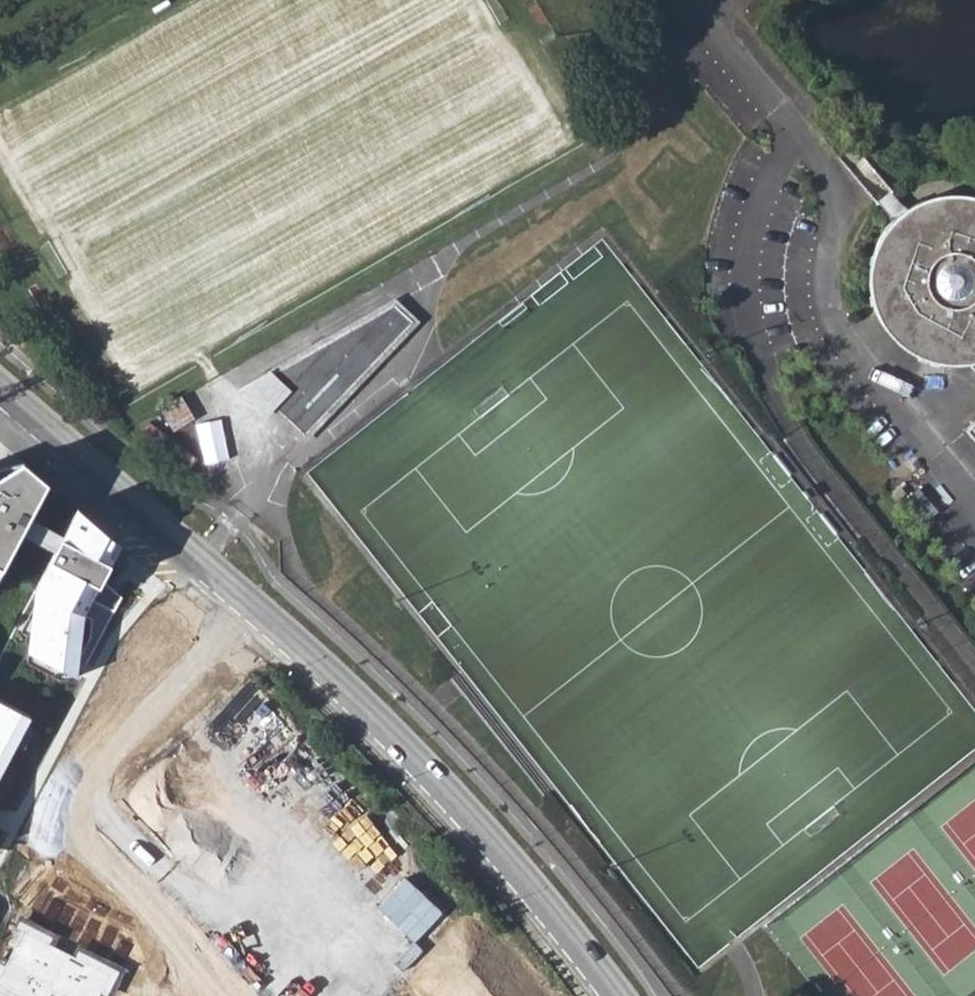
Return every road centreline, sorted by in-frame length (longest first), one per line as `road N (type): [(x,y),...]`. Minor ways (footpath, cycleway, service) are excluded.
road 1 (tertiary): [(0,391),(268,620),(426,768),(617,995)]

